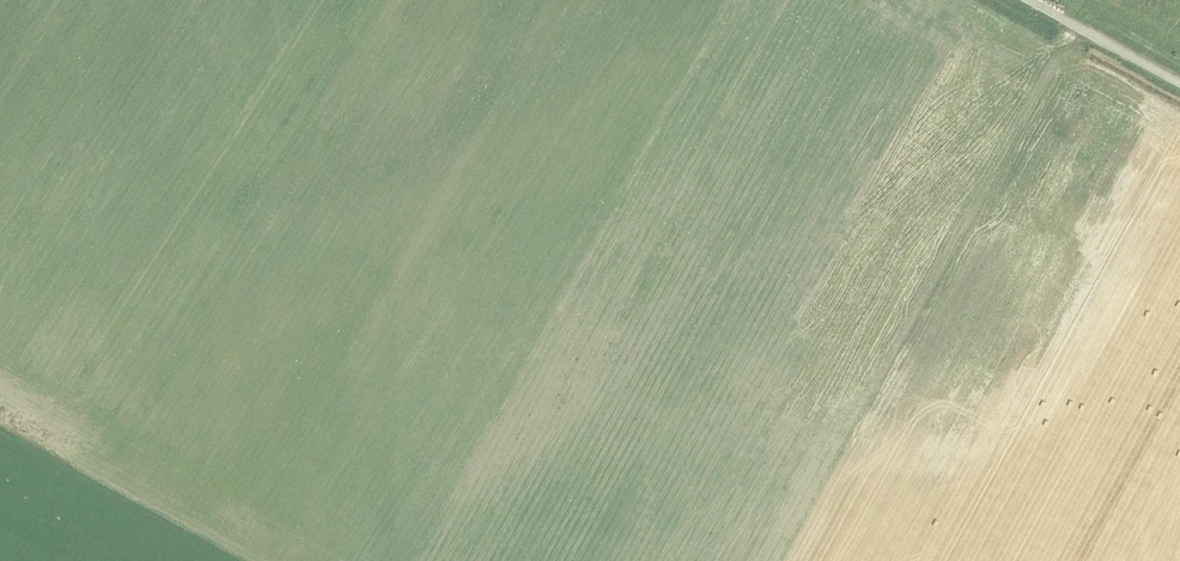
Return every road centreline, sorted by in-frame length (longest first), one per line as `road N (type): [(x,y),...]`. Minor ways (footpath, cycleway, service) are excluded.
road 1 (unclassified): [(1179,83),(1028,0)]

